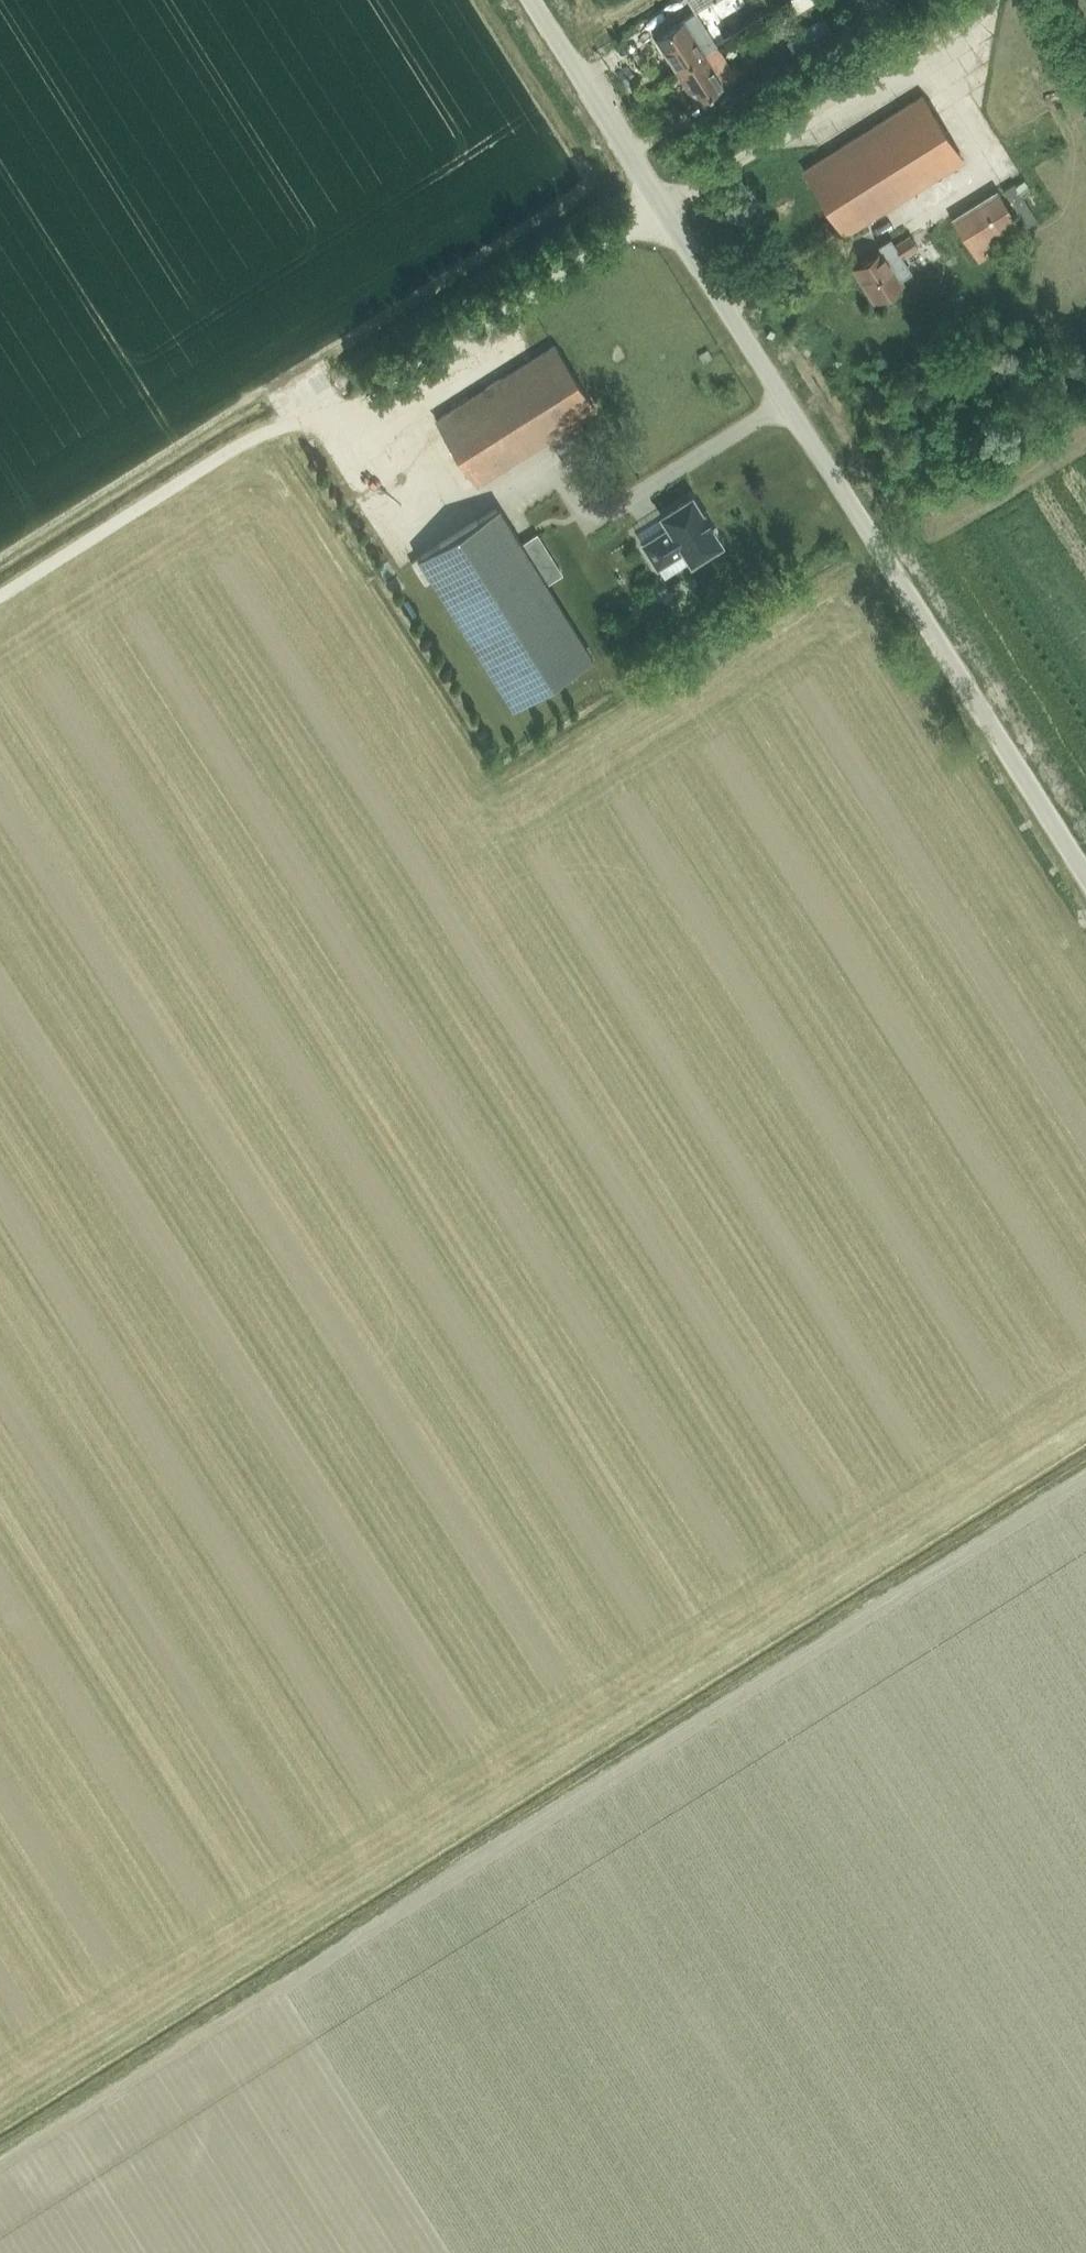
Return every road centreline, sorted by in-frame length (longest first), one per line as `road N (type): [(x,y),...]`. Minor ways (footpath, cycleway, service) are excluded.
road 1 (unclassified): [(1085,877),(531,0)]

